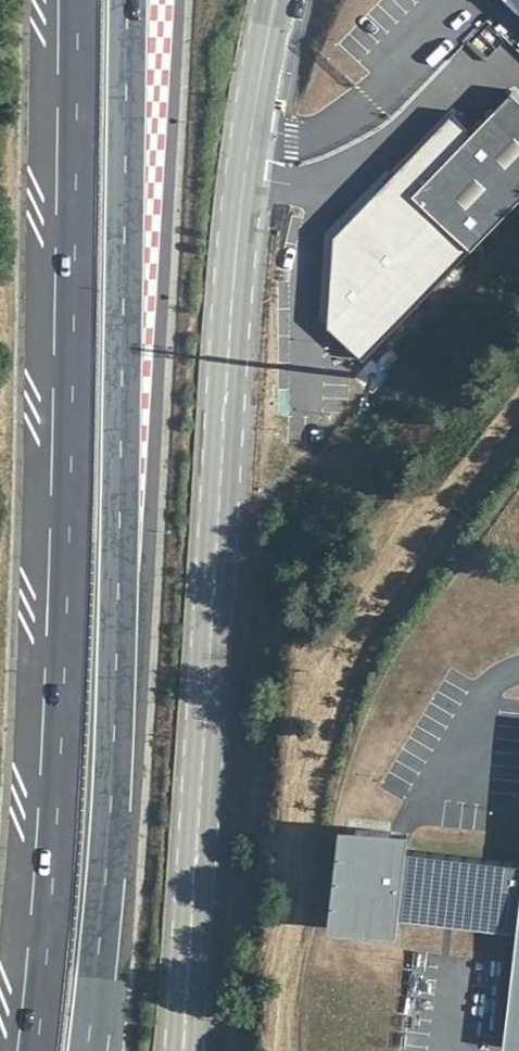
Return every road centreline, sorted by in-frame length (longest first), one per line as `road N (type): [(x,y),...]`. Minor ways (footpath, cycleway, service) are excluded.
road 1 (unclassified): [(276,0),(250,128),(225,376),(184,1050)]
road 2 (trunk): [(89,1050),(114,821),(127,0)]
road 3 (trunk): [(67,0),(53,667),(22,1050)]

